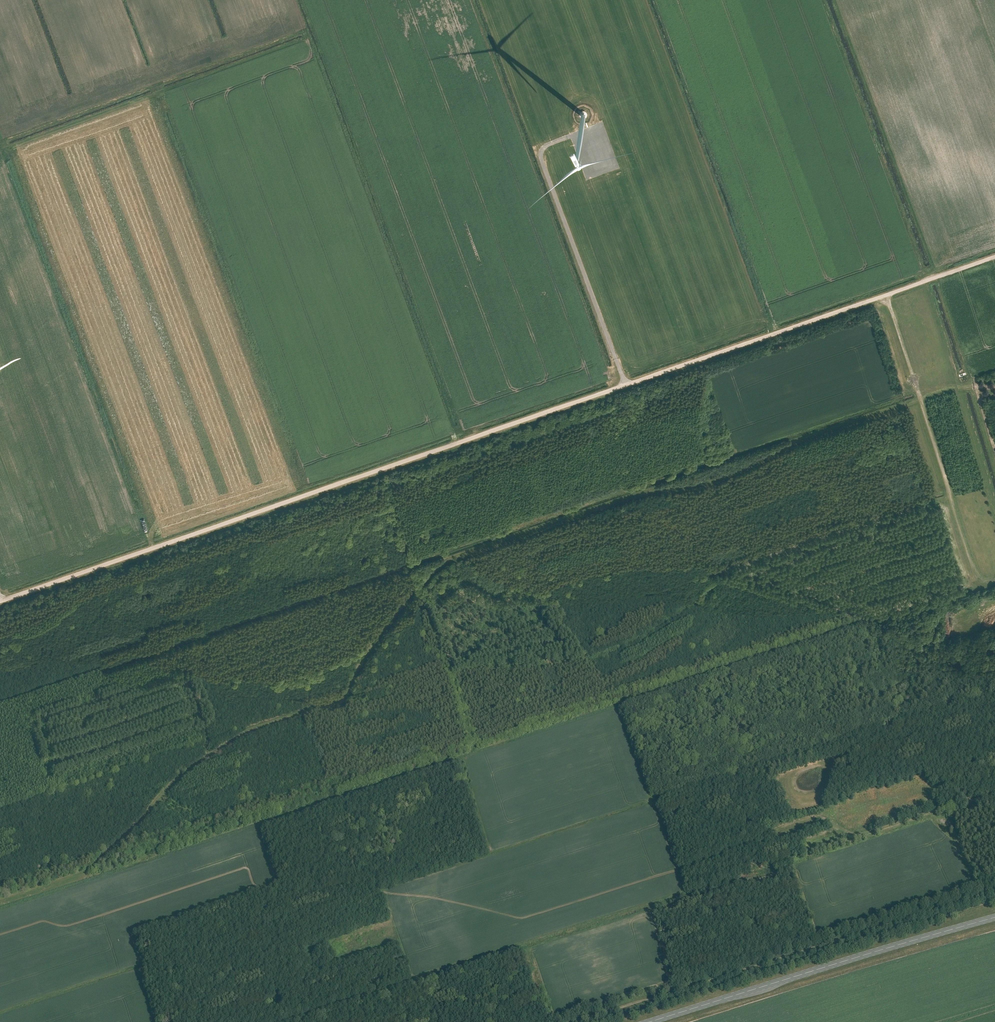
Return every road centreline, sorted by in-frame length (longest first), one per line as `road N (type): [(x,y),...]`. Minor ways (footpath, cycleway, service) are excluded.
road 1 (track): [(887,294),(0,601)]
road 2 (track): [(574,1021),(994,891)]
road 3 (primary): [(651,1021),(994,918)]
road 4 (track): [(920,401),(975,573),(994,579)]

